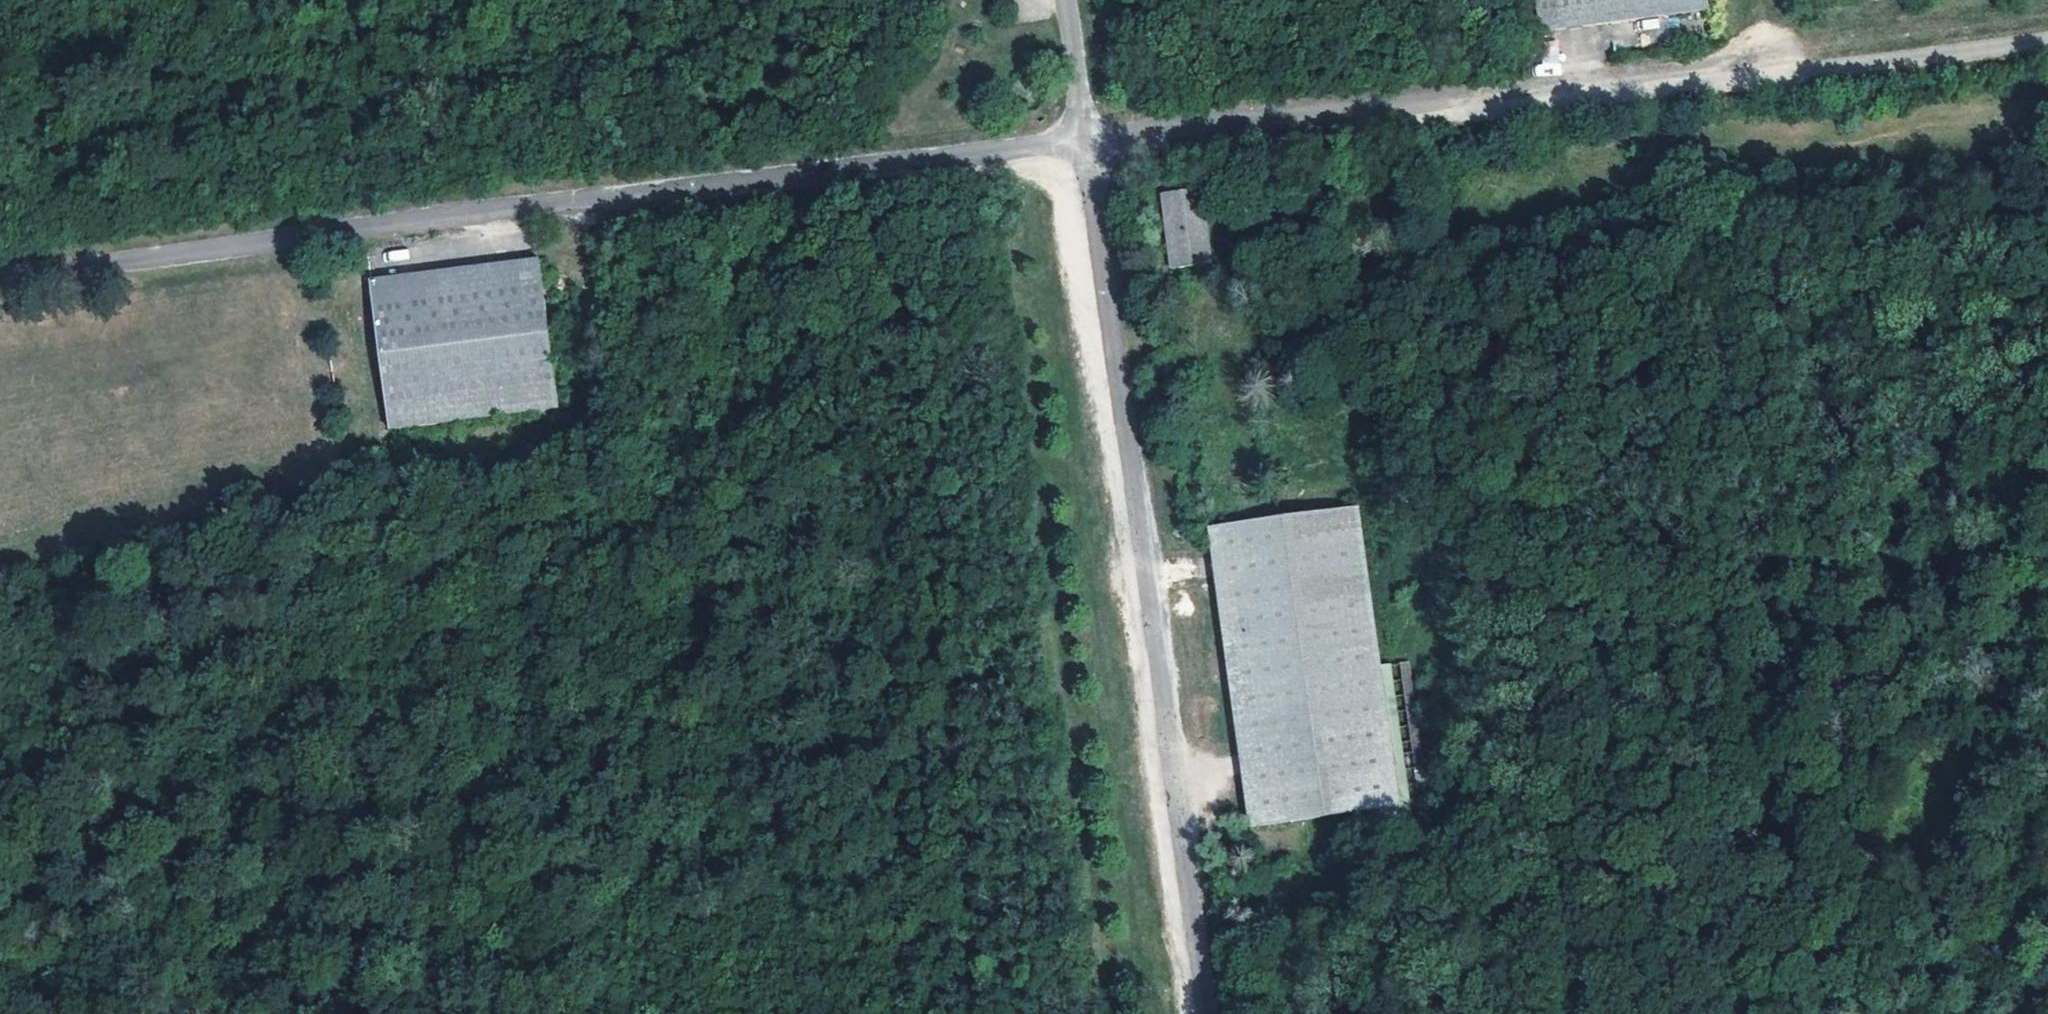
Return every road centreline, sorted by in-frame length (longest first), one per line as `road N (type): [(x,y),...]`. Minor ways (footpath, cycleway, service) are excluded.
road 1 (unclassified): [(0,274),(1088,139)]
road 2 (unclassified): [(1088,139),(1762,74),(2047,38)]
road 3 (unclassified): [(1209,1013),(1088,139)]
road 4 (unclassified): [(1088,139),(1068,0)]

